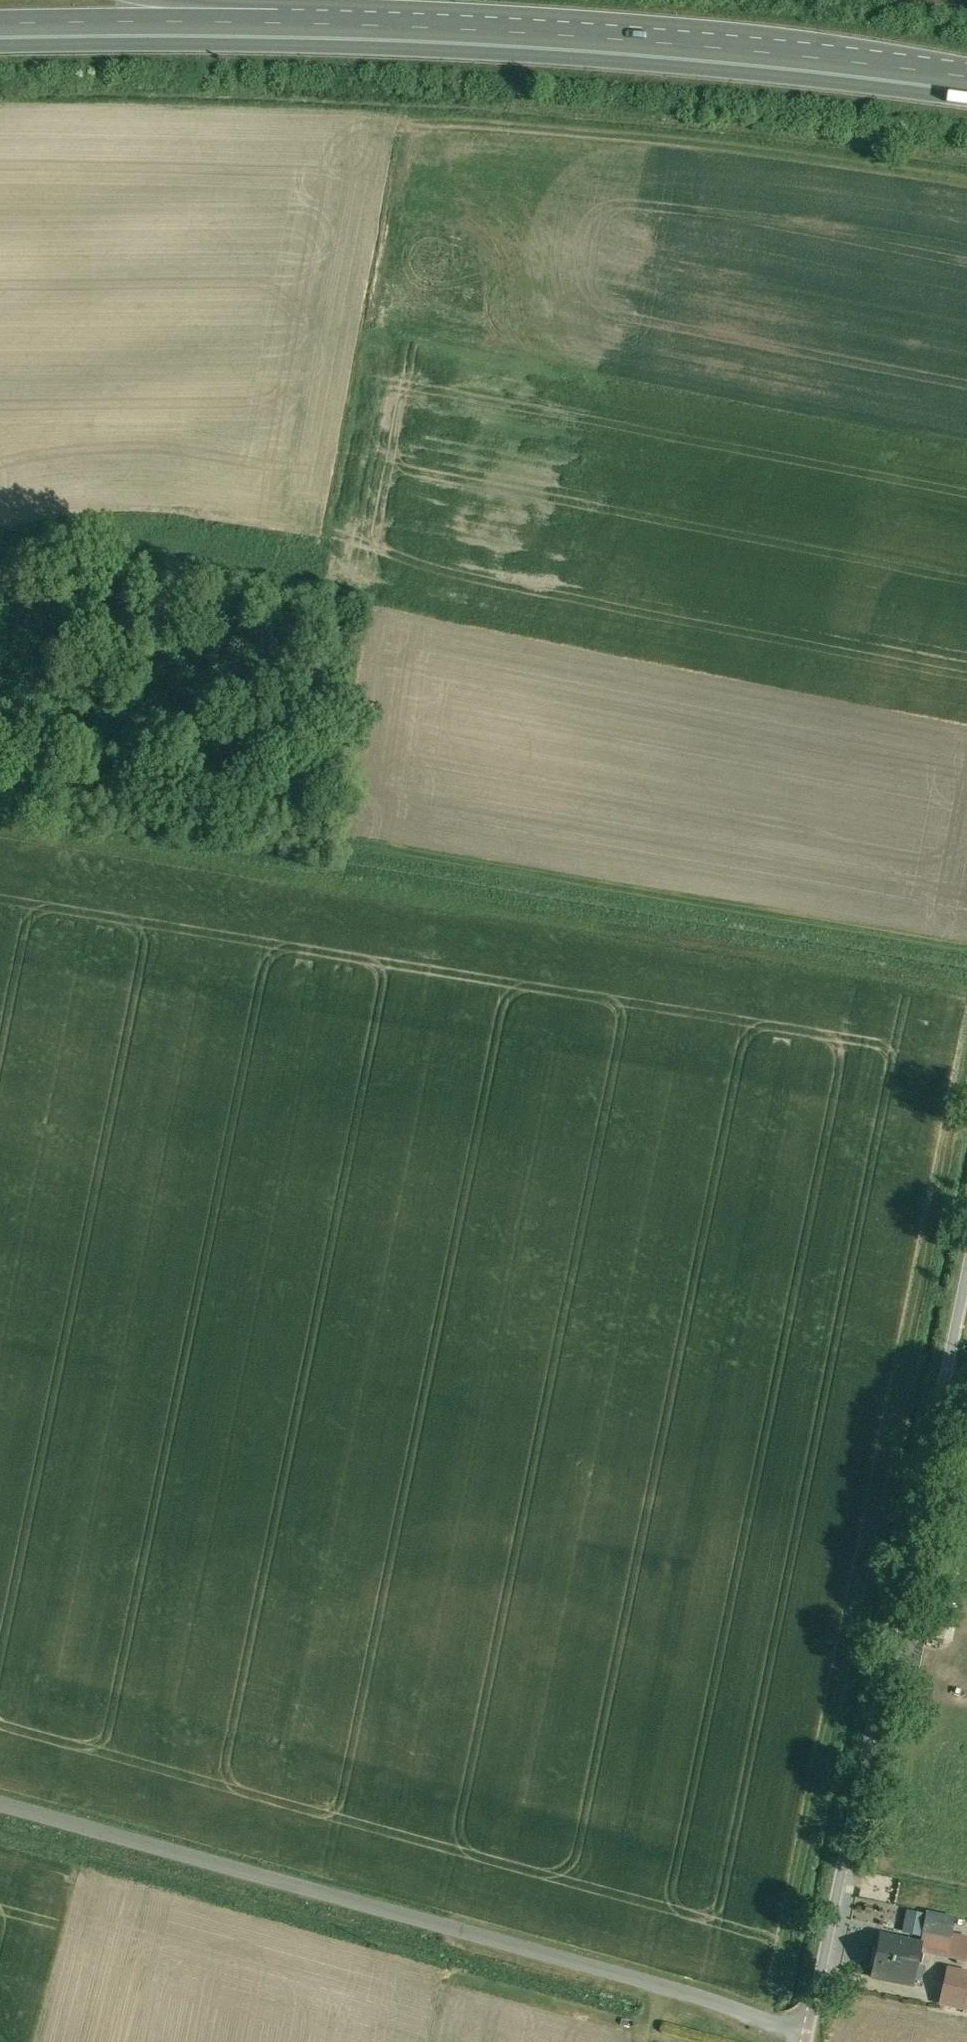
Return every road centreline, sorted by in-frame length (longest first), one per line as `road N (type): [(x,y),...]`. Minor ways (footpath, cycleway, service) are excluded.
road 1 (trunk): [(966,79),(529,33),(277,23),(0,24)]
road 2 (unclassified): [(807,2041),(705,2000),(0,1808)]
road 3 (unclassified): [(809,2041),(966,1277)]

